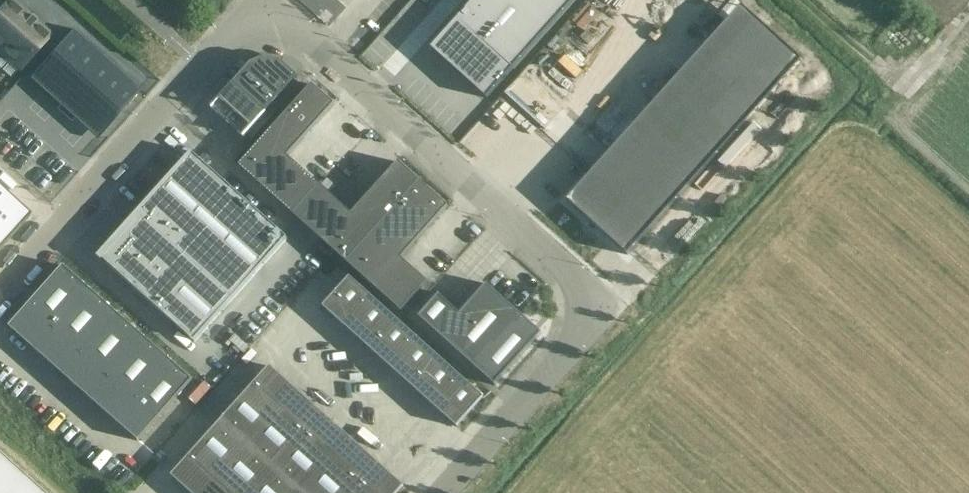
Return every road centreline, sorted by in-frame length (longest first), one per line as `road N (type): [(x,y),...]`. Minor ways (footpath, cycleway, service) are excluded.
road 1 (unclassified): [(204,62),(262,4),(606,308),(443,492)]
road 2 (unclassified): [(0,292),(204,62)]

